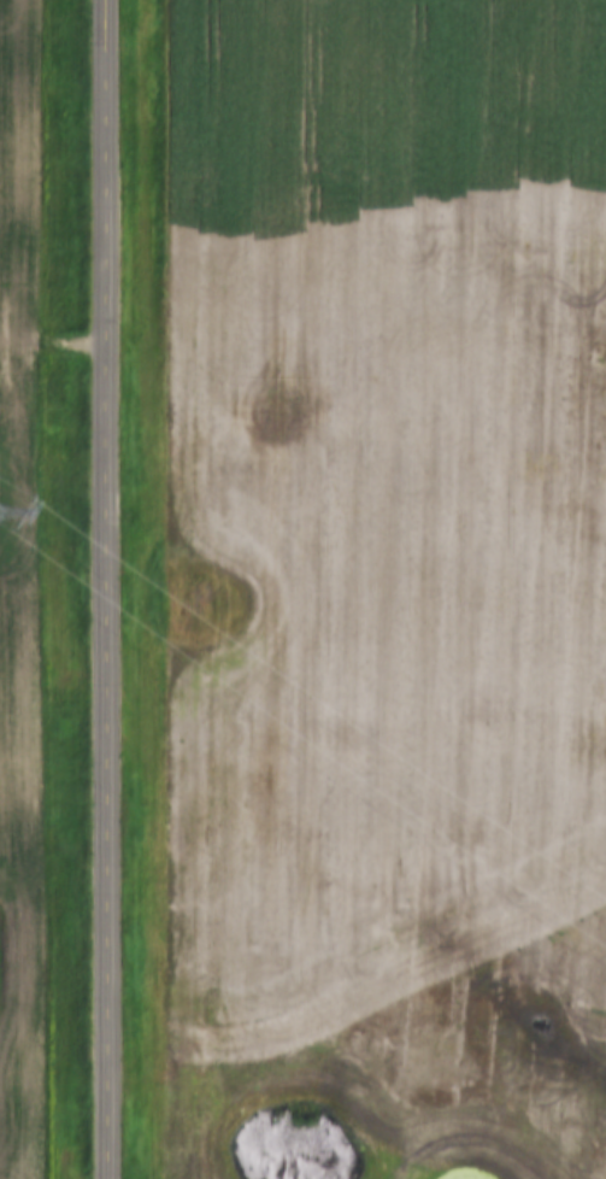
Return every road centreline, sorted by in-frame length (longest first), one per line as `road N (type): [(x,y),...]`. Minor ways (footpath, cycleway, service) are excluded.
road 1 (tertiary): [(107,1178),(106,0)]

